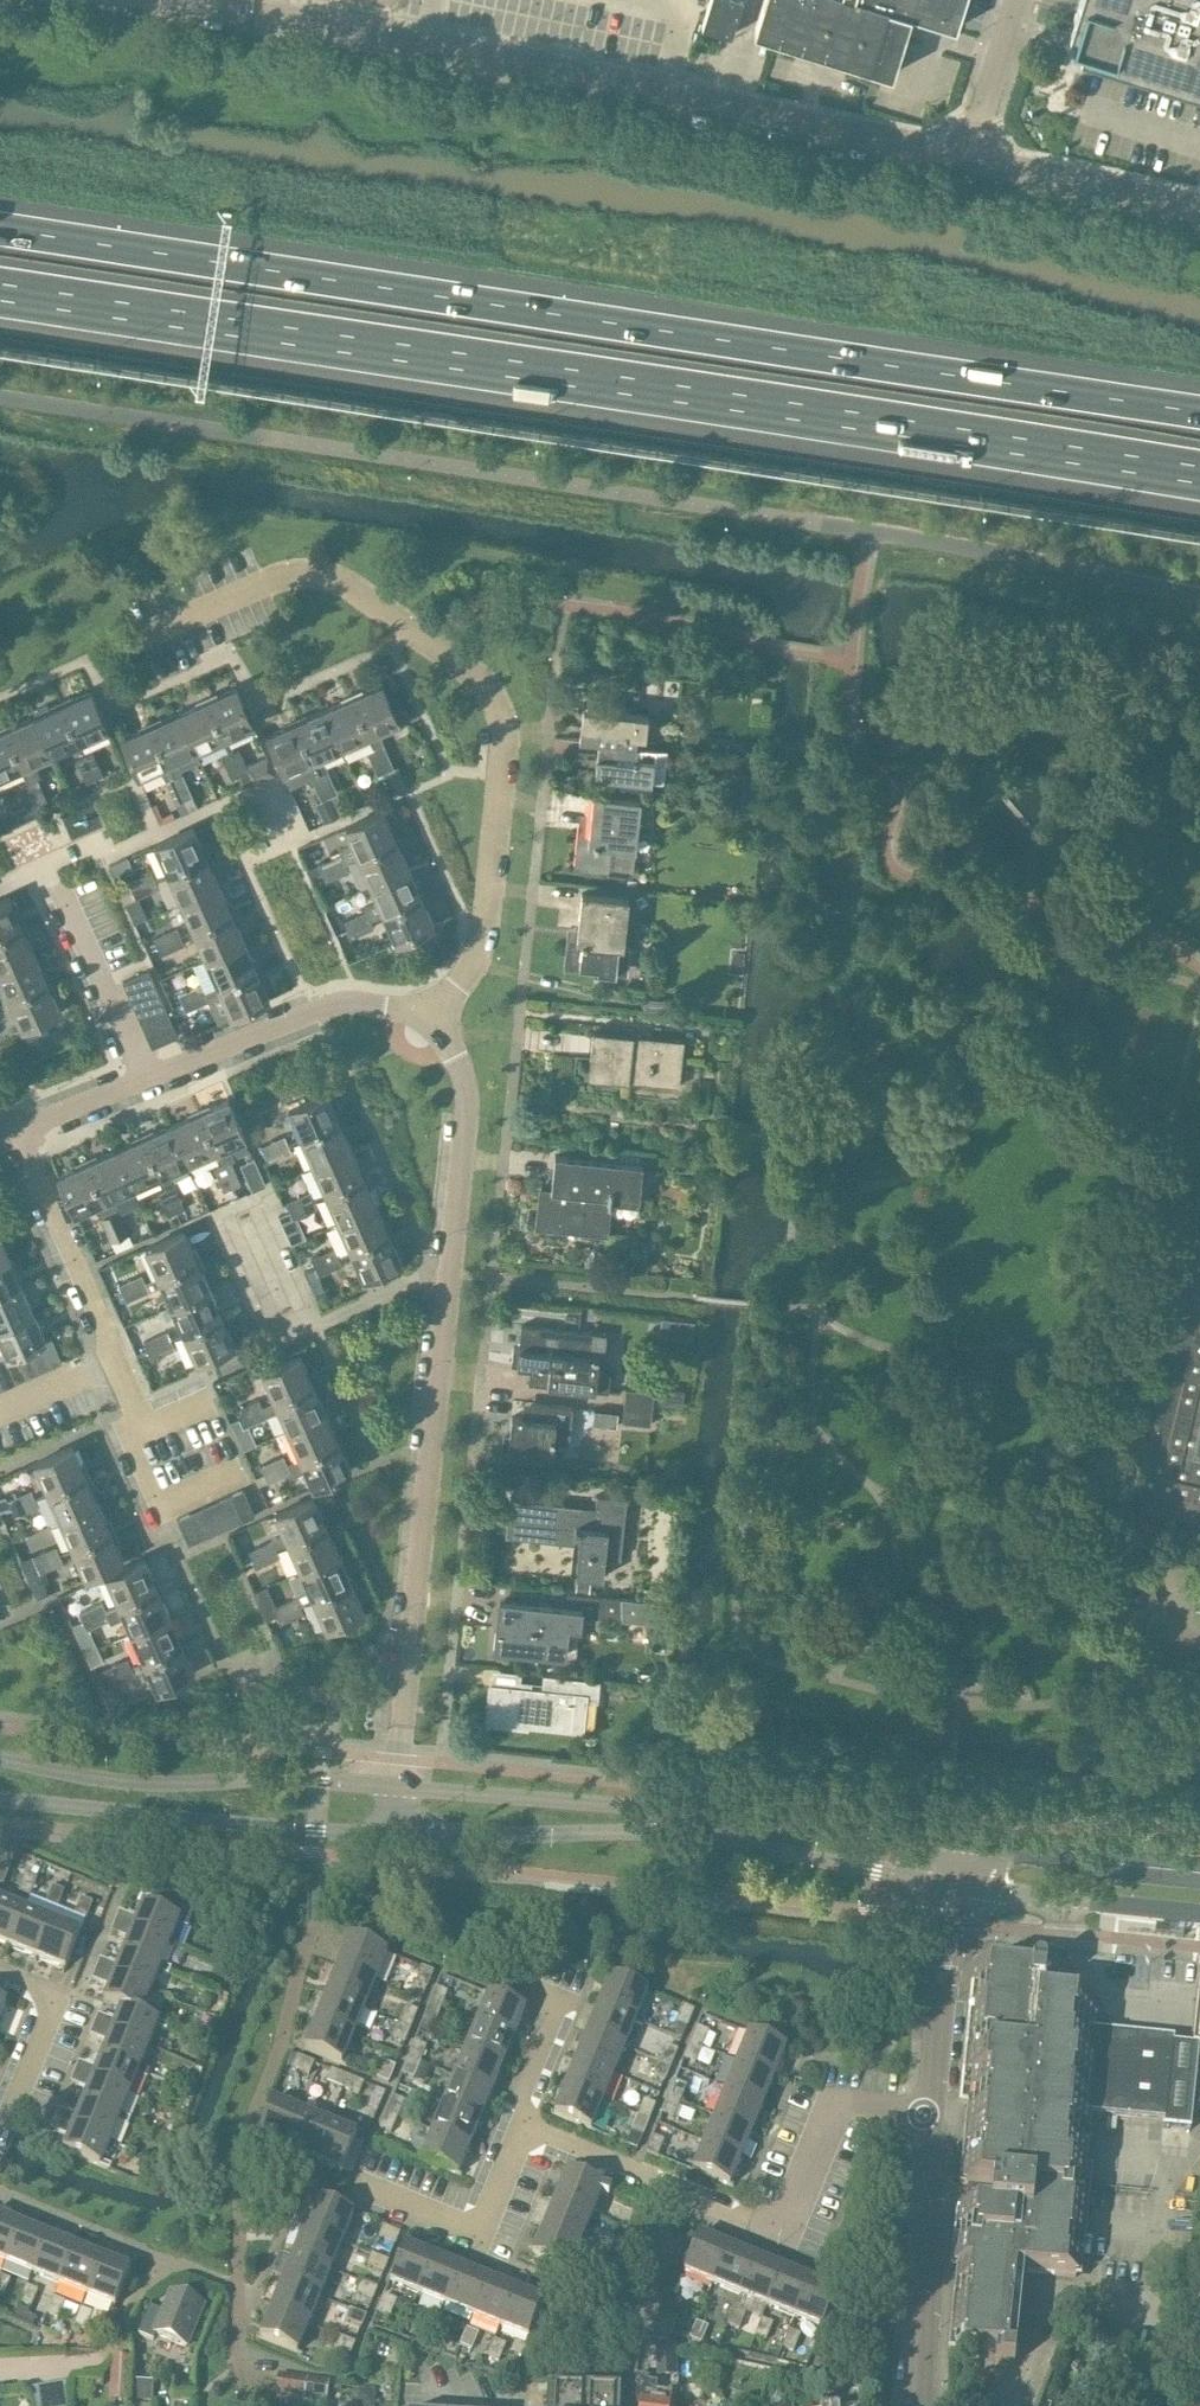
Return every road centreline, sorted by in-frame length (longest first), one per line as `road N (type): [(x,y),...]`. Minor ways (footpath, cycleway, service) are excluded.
road 1 (motorway): [(0,291),(1199,475)]
road 2 (motorway): [(1199,411),(0,228)]
road 3 (unclassified): [(968,156),(161,0)]
road 4 (residential): [(394,1786),(466,1081),(434,1019)]
road 5 (residential): [(434,1019),(479,948),(511,730),(487,688),(334,579),(280,580),(139,642)]
road 6 (tertiary): [(388,1833),(668,1833),(957,1881)]
road 7 (tertiary): [(960,1844),(394,1786)]
road 8 (residential): [(517,2127),(787,2234),(835,2092),(936,2108)]
road 9 (tertiary): [(394,1786),(269,1777),(147,1783),(0,1758)]
road 10 (tertiary): [(0,1798),(388,1833)]
road 11 (residential): [(139,1423),(19,1128)]
road 12 (residential): [(434,1019),(353,1001),(149,1077)]
road 13 (unclassified): [(918,2405),(936,2108)]
road 14 (tertiary): [(957,1881),(1199,1912)]
road 15 (tertiary): [(1199,1878),(960,1844)]
road 16 (unclassified): [(1199,206),(968,156)]
road 17 (residential): [(364,2181),(481,2224),(517,2127)]
road 18 (unclassified): [(936,2108),(957,1881)]
road 19 (residential): [(149,1077),(58,888)]
road 20 (residential): [(0,1975),(55,1999),(0,2125)]
road 21 (residential): [(517,2127),(566,1994),(542,1985)]
road 22 (unclassified): [(968,156),(1016,0)]
road 23 (residential): [(149,1077),(19,1128)]

